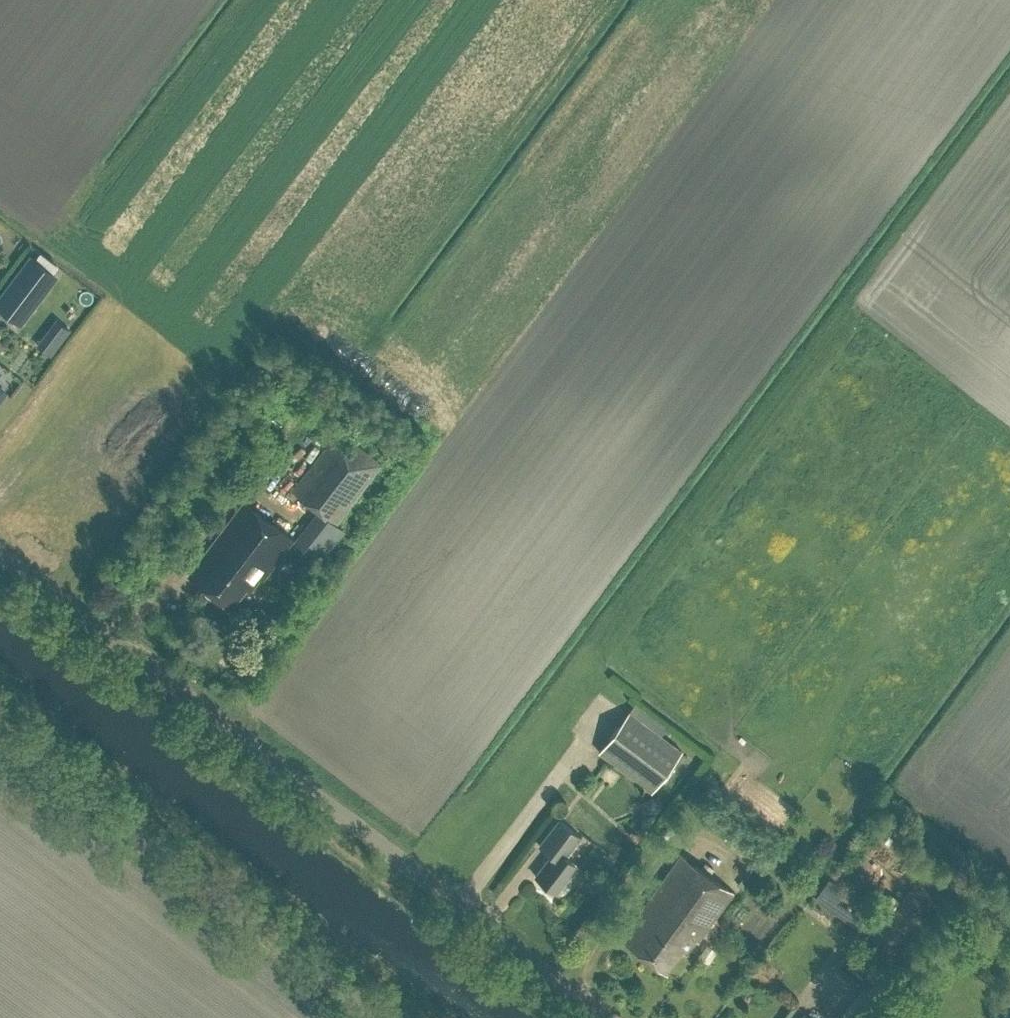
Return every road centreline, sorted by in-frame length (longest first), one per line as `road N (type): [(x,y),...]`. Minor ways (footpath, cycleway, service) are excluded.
road 1 (unclassified): [(608,1017),(0,552)]
road 2 (tertiary): [(380,1017),(0,730)]

